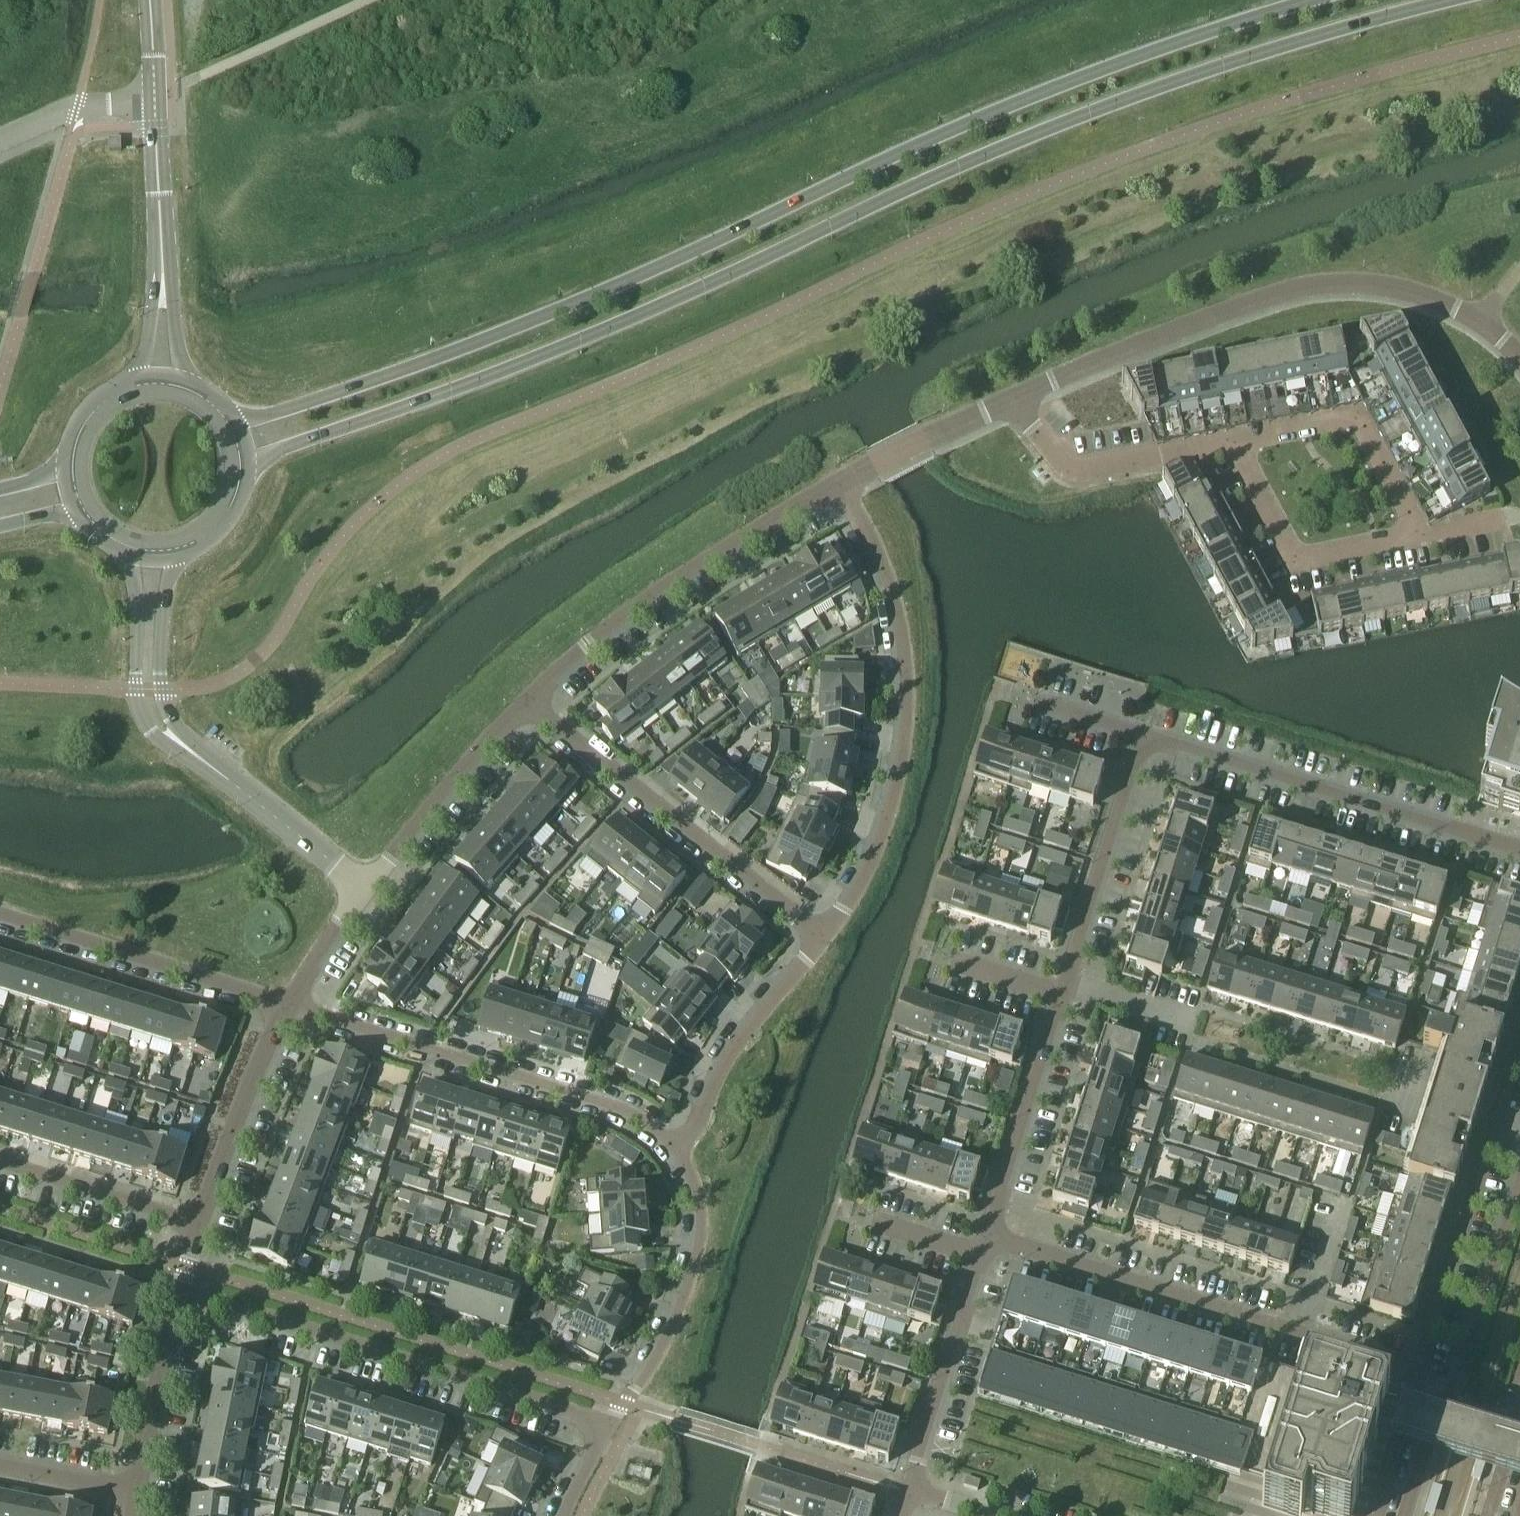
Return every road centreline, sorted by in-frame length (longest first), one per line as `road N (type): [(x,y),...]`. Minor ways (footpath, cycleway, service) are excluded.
road 1 (secondary): [(240,463),(531,359),(1065,116),(1242,52),(1427,0)]
road 2 (secondary): [(1293,0),(1054,80),(542,317),(229,426)]
road 3 (residential): [(1519,354),(1481,320),(1353,284),(1288,291),(1016,402)]
road 4 (residential): [(822,939),(851,897),(890,804),(907,696),(888,579),(840,482)]
road 5 (residential): [(608,1423),(180,1291)]
road 6 (residential): [(1403,1363),(988,1237)]
road 7 (residential): [(288,1005),(624,1109),(675,1149)]
road 8 (residential): [(1519,851),(1139,736)]
road 9 (tertiary): [(159,383),(150,0)]
road 10 (residential): [(538,700),(662,594),(840,482)]
road 11 (residential): [(822,939),(538,700)]
road 12 (residential): [(1519,1183),(1458,1379),(1436,1414),(1404,1515)]
road 13 (residential): [(675,1149),(702,1213),(698,1251),(665,1339),(608,1423)]
road 14 (residential): [(288,1005),(0,915)]
road 15 (residential): [(1235,444),(1360,421),(1420,540)]
road 16 (residential): [(1420,540),(1298,563),(1235,444)]
road 17 (residential): [(675,1149),(694,1129),(733,1046),(822,939)]
road 18 (residential): [(1069,984),(1139,736)]
road 19 (residential): [(1016,402),(1056,461),(1070,469),(1235,444)]
road 20 (residential): [(369,889),(538,700)]
road 21 (residential): [(988,1237),(1064,997)]
road 22 (residential): [(907,1492),(981,1257)]
road 23 (residential): [(198,1226),(288,1005)]
road 24 (residential): [(369,889),(182,745)]
road 25 (residential): [(131,547),(139,709),(150,733),(182,745)]
road 26 (residential): [(198,1226),(0,1167)]
road 27 (residential): [(182,745),(159,690),(174,549)]
road 28 (residential): [(135,1486),(180,1291)]
road 29 (residential): [(1016,402),(871,466)]
road 30 (residential): [(288,1005),(369,889)]
road 31 (residential): [(135,1486),(0,1460)]
road 32 (secondary): [(159,383),(104,401),(80,432),(72,470)]
road 33 (residential): [(1490,1515),(1515,1439),(1511,1416),(1519,1386)]
road 34 (residential): [(1190,1024),(1069,984)]

